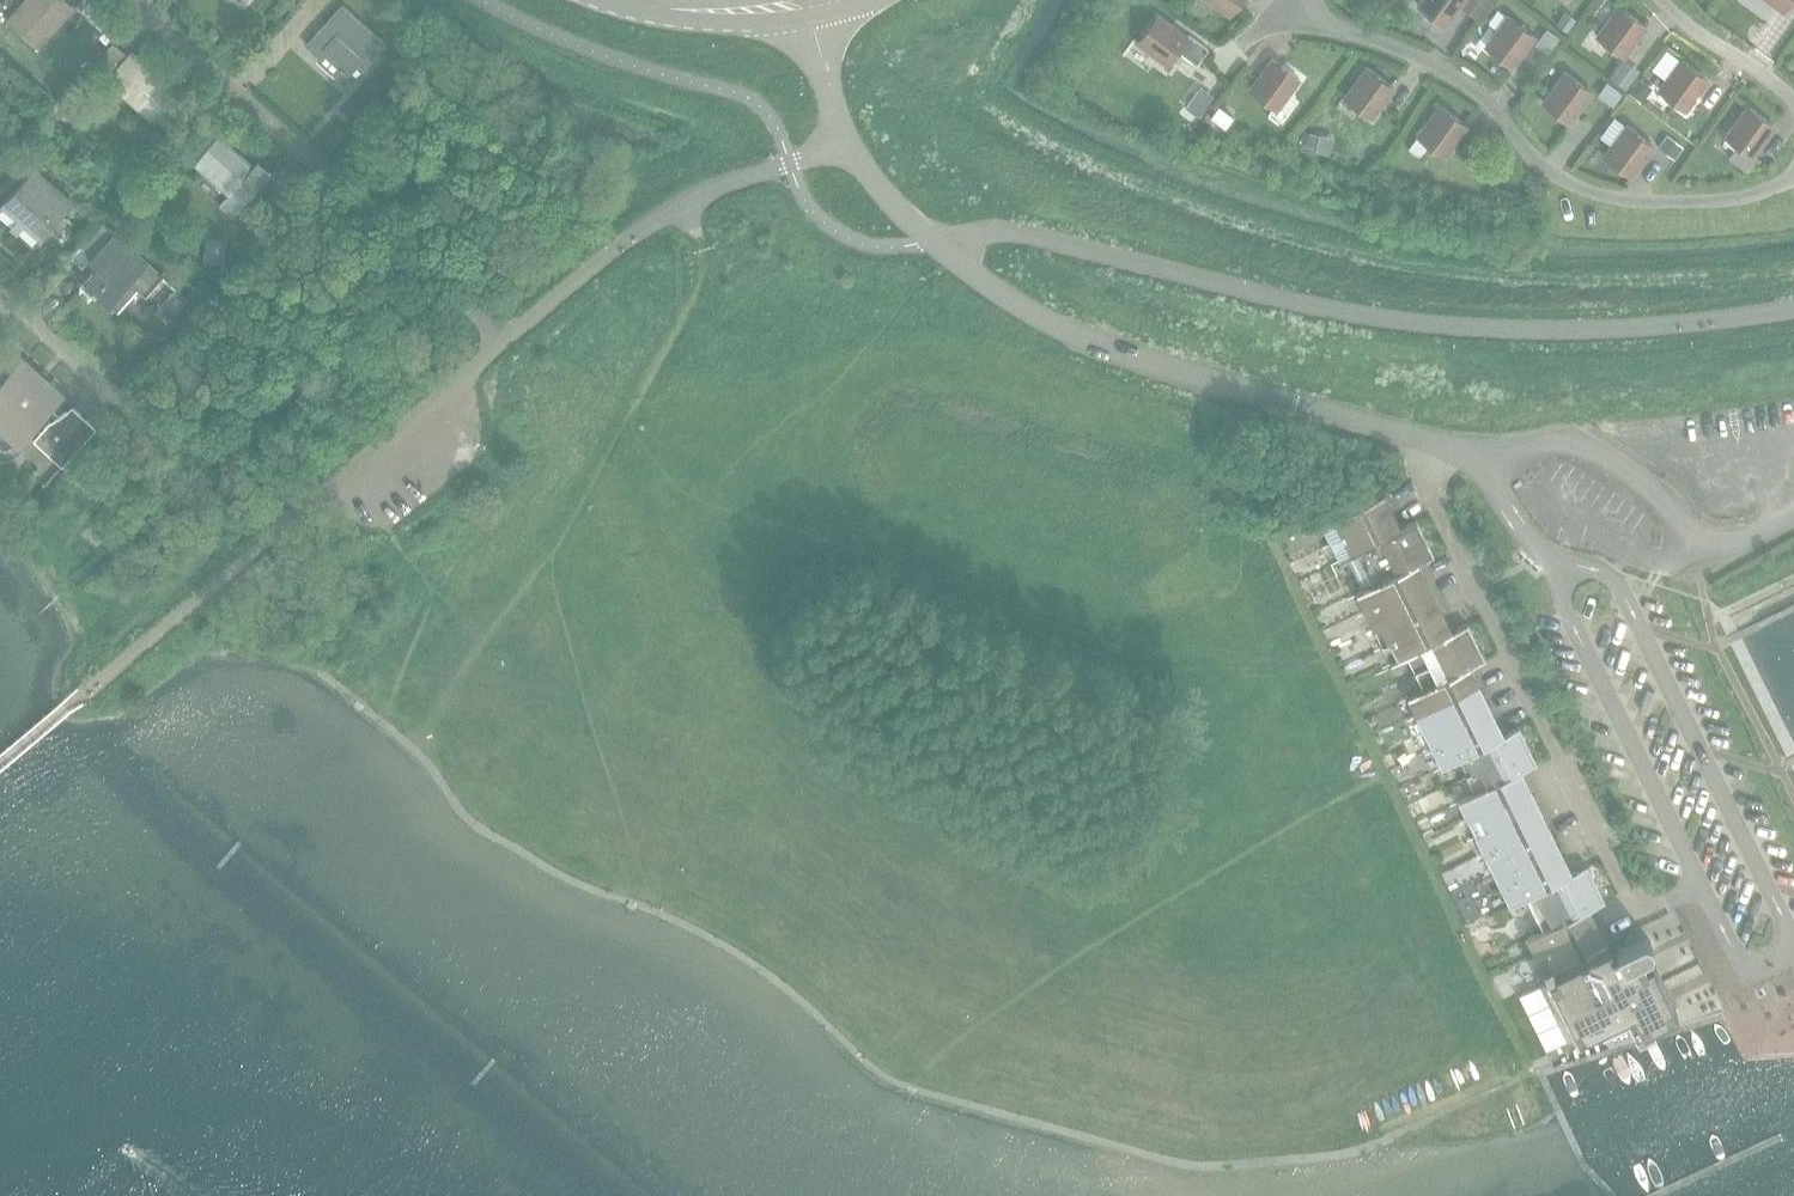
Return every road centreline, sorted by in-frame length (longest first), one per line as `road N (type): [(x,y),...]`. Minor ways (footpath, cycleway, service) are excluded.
road 1 (unclassified): [(1793,308),(1608,329),(1411,324),(1009,233),(930,244)]
road 2 (unclassified): [(324,491),(637,230),(673,205),(792,161),(837,132)]
road 3 (residential): [(1425,442),(1429,485),(1639,905),(1649,909),(1702,884)]
road 4 (residential): [(1778,183),(1732,199),(1599,195),(1542,169),(1494,108),(1447,73),(1292,4)]
road 5 (residential): [(1425,442),(1491,452),(1580,446),(1664,500),(1704,540),(1745,540),(1793,515)]
road 6 (unclassified): [(1217,383),(1084,338),(997,297),(930,244)]
road 7 (track): [(142,419),(77,503),(61,552),(59,576),(85,635),(92,685)]
road 8 (residential): [(347,192),(131,0)]
road 9 (residential): [(1425,442),(1217,383)]
road 10 (residential): [(142,419),(0,292)]
road 11 (tertiary): [(798,9),(716,19),(618,0)]
road 12 (residential): [(1793,107),(1661,0)]
road 13 (unclassified): [(930,244),(856,167),(837,132)]
road 14 (unclassified): [(837,132),(798,9)]

